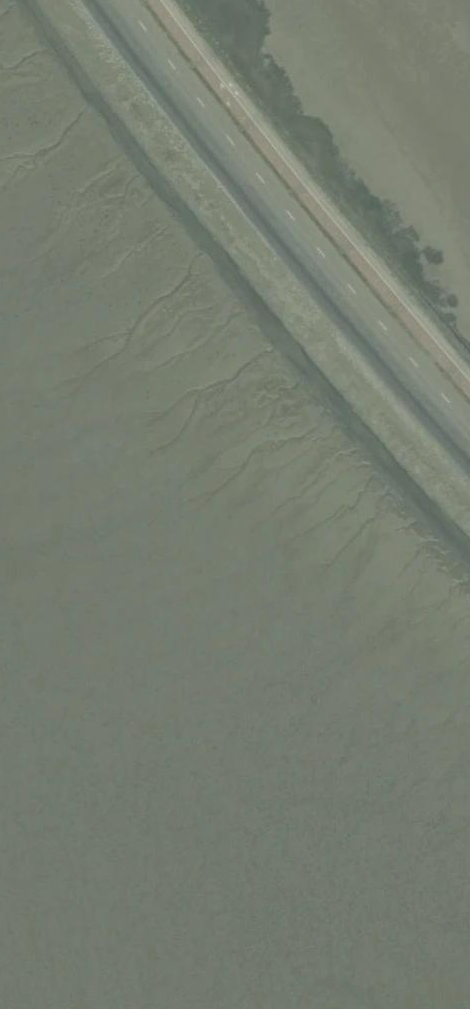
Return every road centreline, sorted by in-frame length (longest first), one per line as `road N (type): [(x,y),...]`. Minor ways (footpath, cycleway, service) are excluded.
road 1 (tertiary): [(469,426),(328,263),(123,0)]

